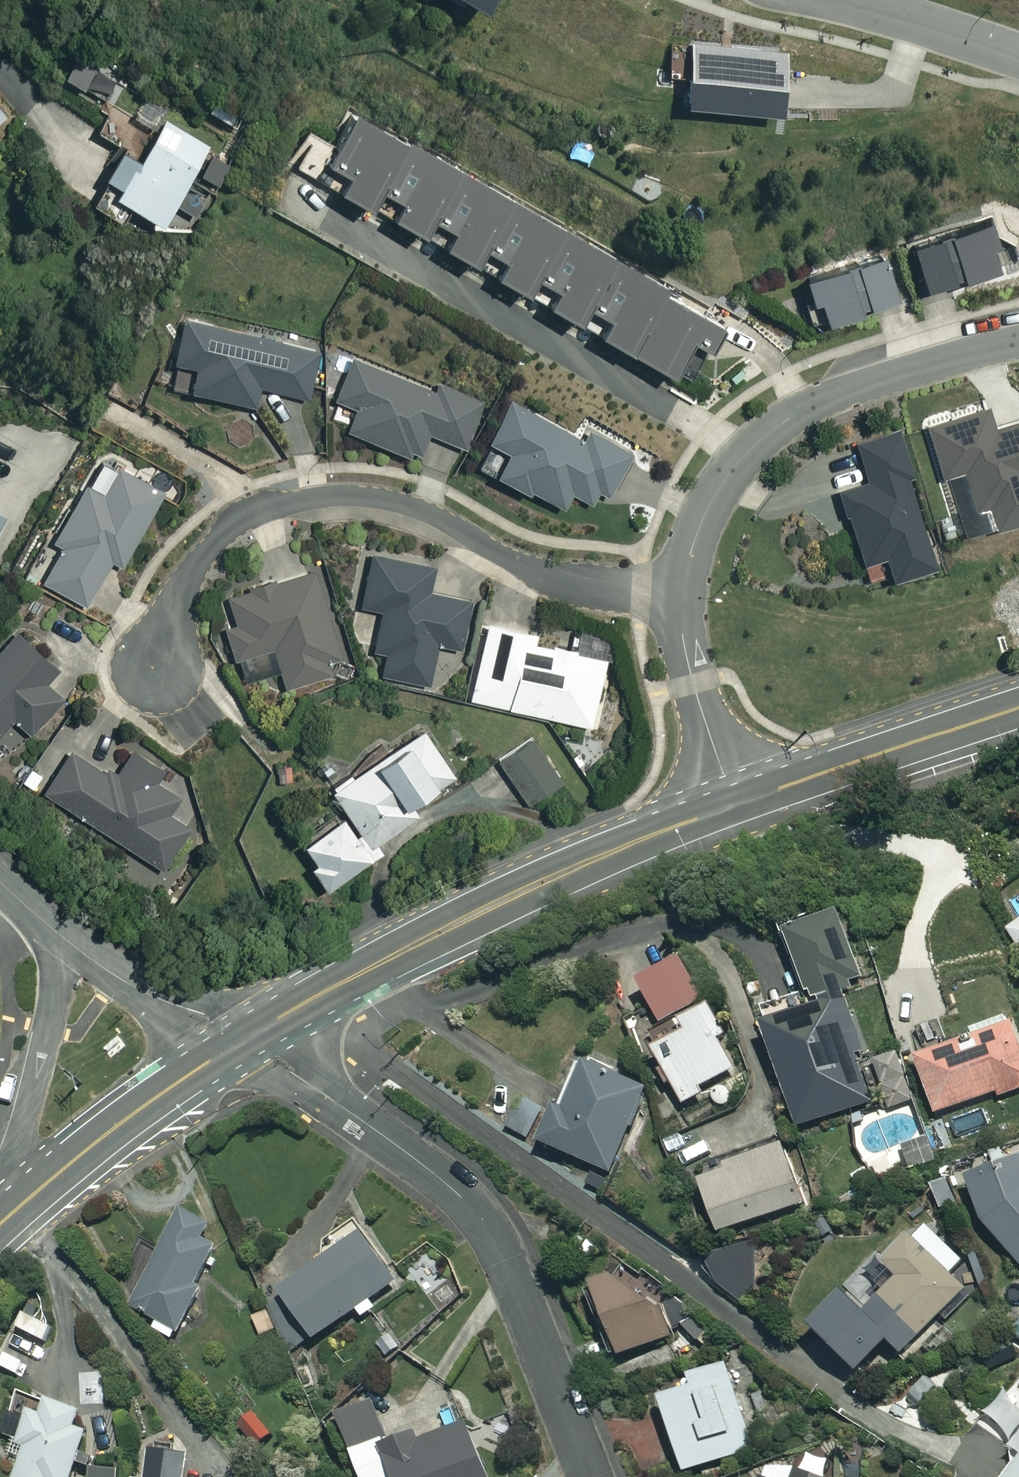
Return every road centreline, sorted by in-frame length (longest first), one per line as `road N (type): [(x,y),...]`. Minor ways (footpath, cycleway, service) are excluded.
road 1 (residential): [(158,669),(174,607),(210,547),(239,520),(327,496),(415,507),(567,582),(681,592)]
road 2 (residential): [(243,1039),(473,1208),(505,1261),(590,1476)]
road 3 (tertiary): [(735,805),(515,894),(243,1039)]
road 4 (residential): [(681,592),(710,502),(757,442),(838,394),(1018,342)]
road 5 (tertiary): [(243,1039),(84,1149),(0,1224)]
road 6 (tertiary): [(1018,707),(735,805)]
road 7 (residential): [(0,1174),(46,1030),(62,937)]
road 8 (residential): [(735,805),(685,649),(681,592)]
road 9 (residential): [(243,1039),(144,992),(62,937)]
road 10 (residential): [(1018,55),(845,0)]

